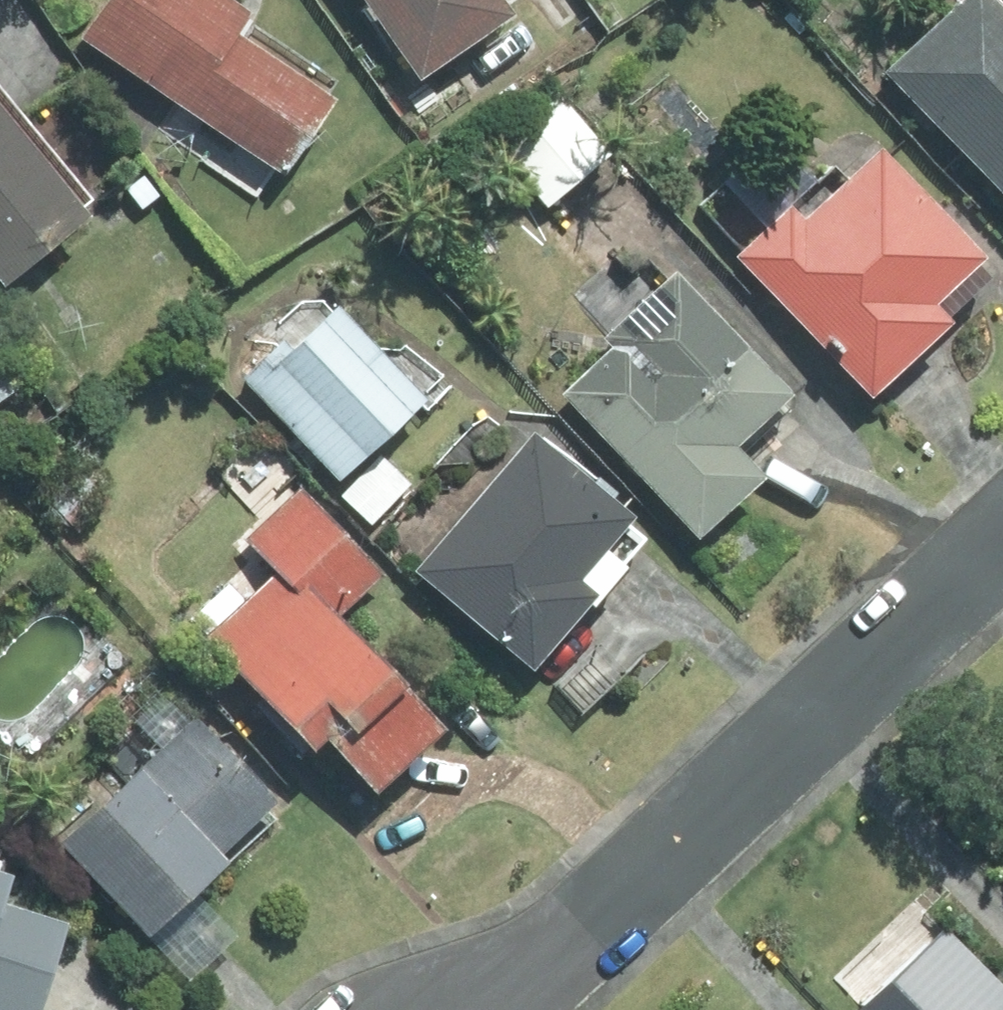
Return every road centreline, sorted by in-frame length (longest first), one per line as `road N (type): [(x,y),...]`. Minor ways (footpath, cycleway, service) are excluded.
road 1 (residential): [(493,1009),(1002,542)]

